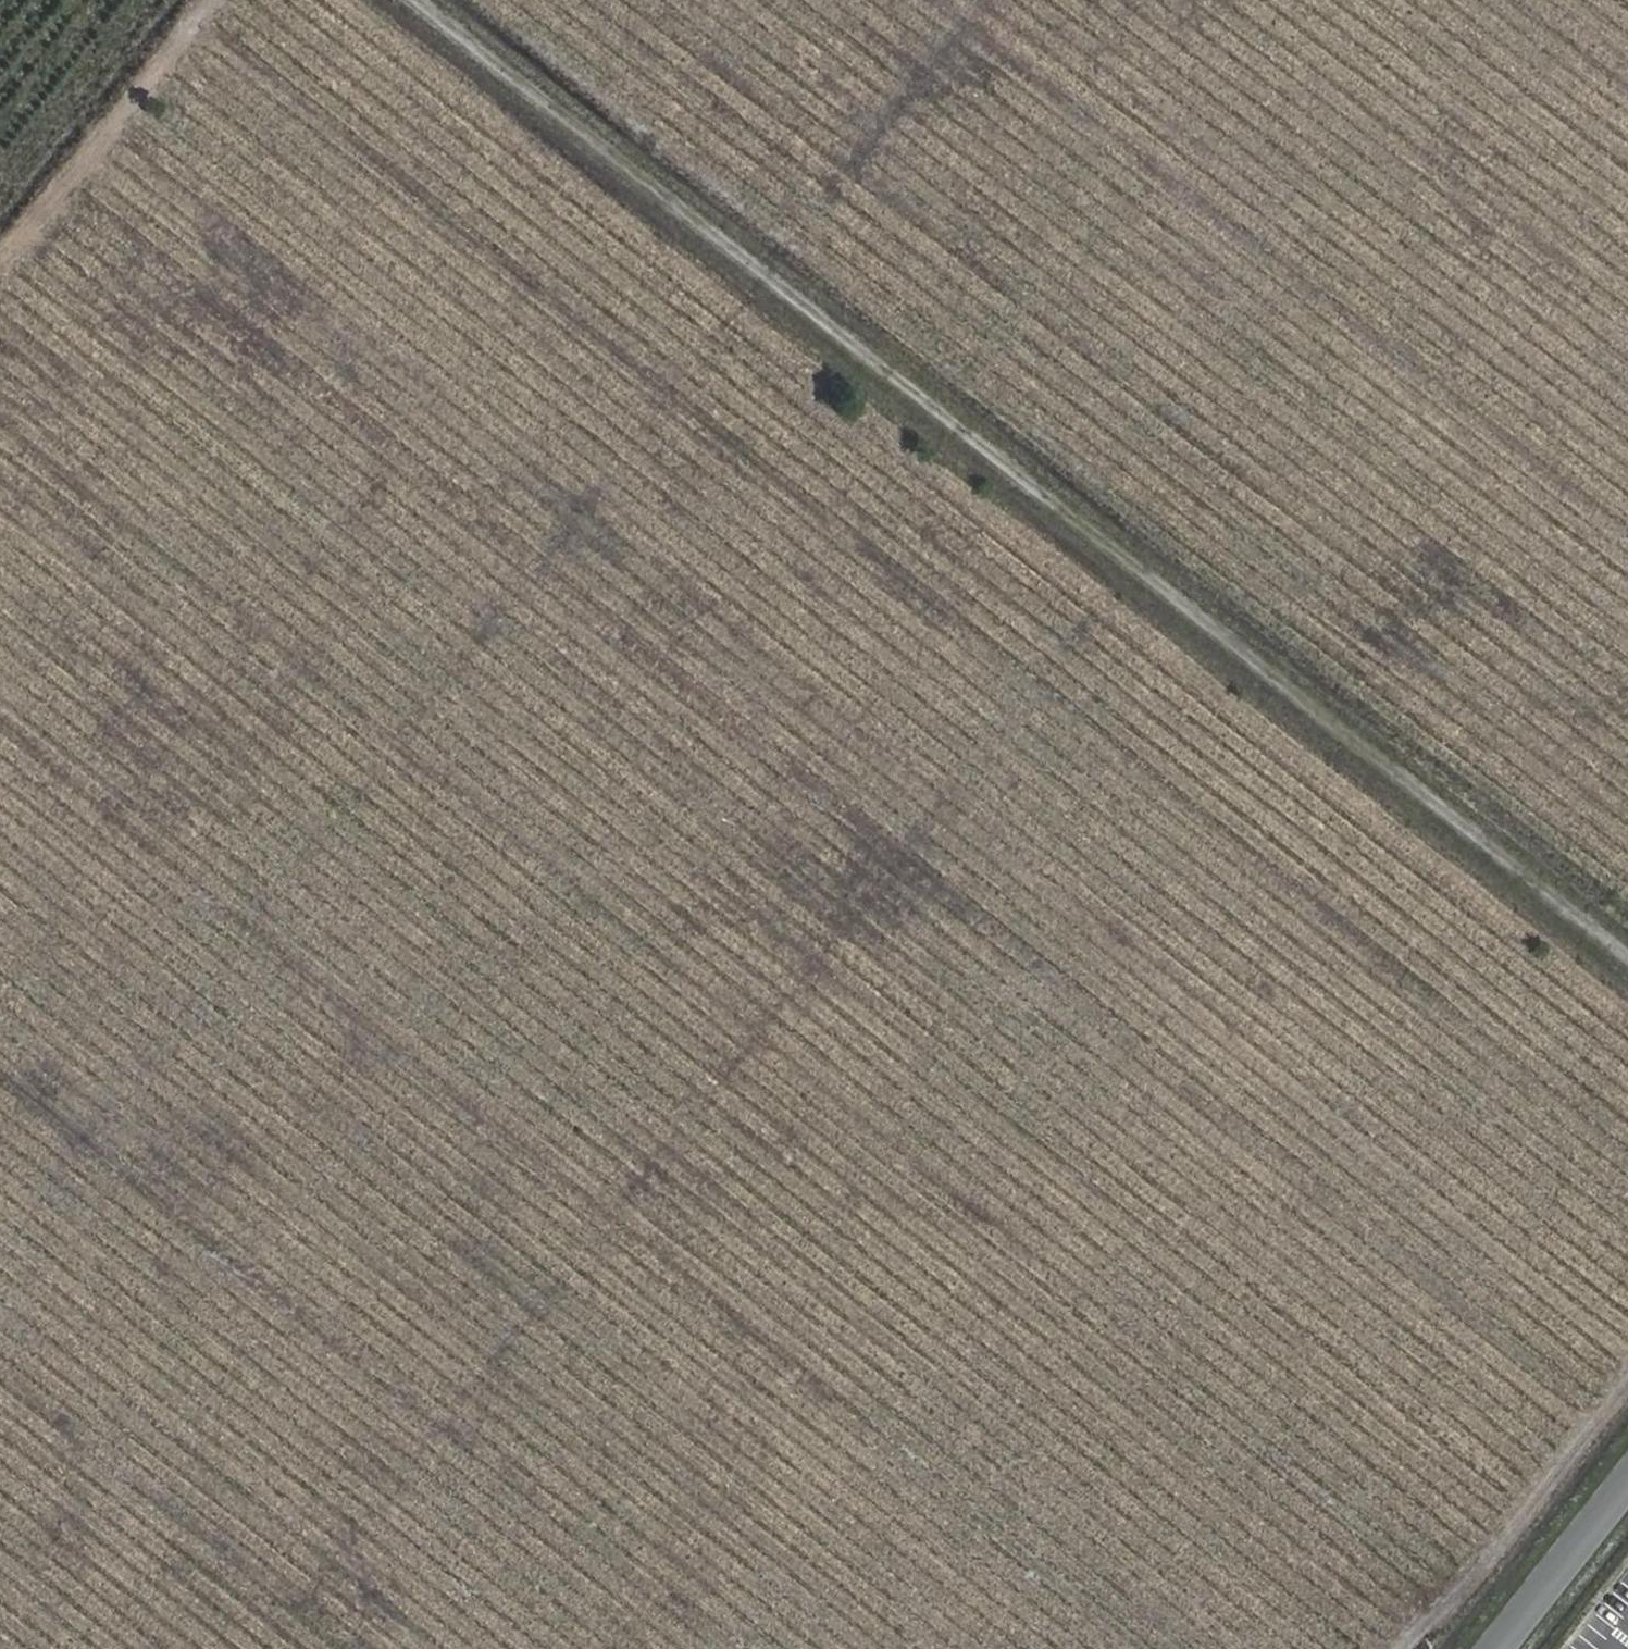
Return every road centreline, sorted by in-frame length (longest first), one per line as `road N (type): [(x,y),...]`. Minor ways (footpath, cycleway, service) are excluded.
road 1 (track): [(431,0),(1627,948)]
road 2 (unclassified): [(1627,1483),(1497,1648)]

